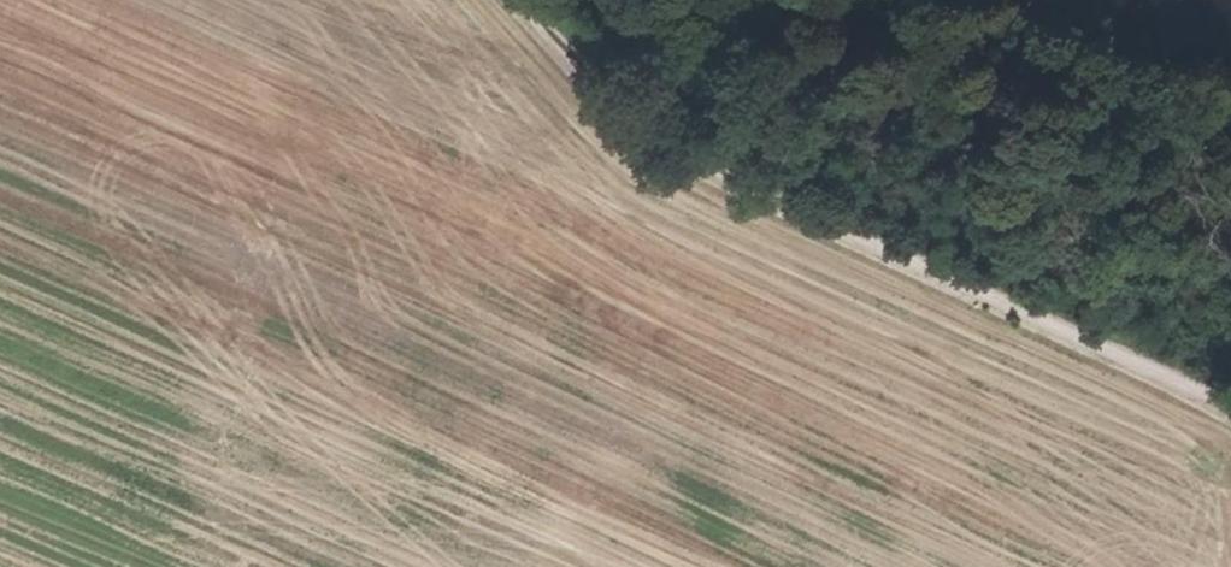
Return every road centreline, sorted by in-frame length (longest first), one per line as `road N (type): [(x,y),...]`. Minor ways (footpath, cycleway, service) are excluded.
road 1 (track): [(1230,392),(693,147),(583,62),(528,0)]

